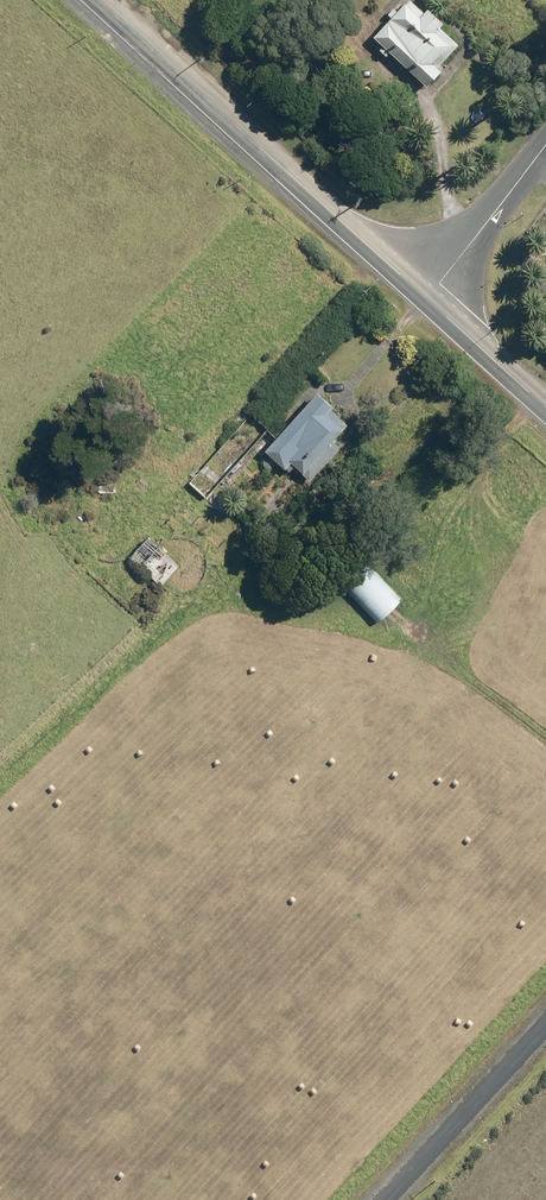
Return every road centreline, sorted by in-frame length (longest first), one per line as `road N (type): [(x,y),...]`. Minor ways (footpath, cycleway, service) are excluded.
road 1 (unclassified): [(106,0),(430,298)]
road 2 (unclassified): [(384,1199),(545,1024)]
road 3 (tertiary): [(545,144),(430,298)]
road 4 (track): [(134,634),(0,758)]
road 5 (tertiary): [(430,298),(545,404)]
road 6 (track): [(430,298),(342,398)]

